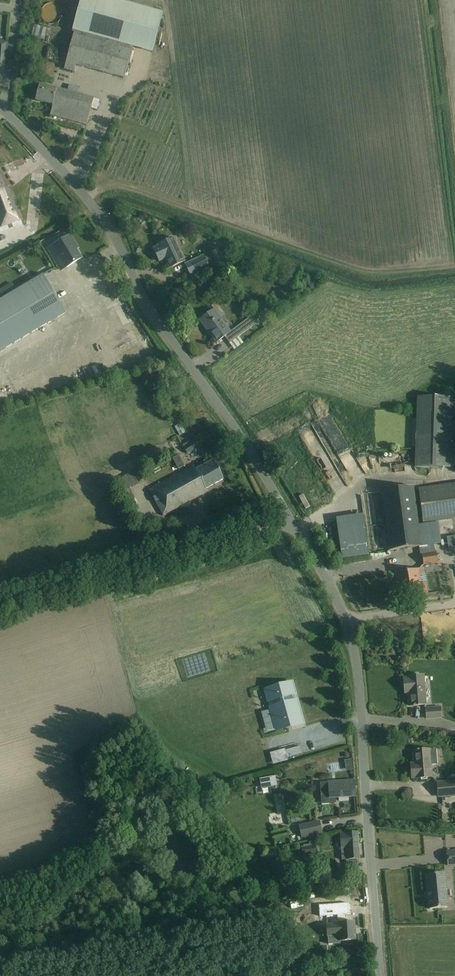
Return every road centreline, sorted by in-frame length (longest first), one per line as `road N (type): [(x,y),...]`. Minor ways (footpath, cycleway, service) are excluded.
road 1 (unclassified): [(292,521),(149,306),(108,225),(0,108)]
road 2 (unclassified): [(383,975),(356,662),(328,575),(292,521)]
road 3 (track): [(86,199),(128,188),(369,273),(448,267)]
road 4 (unclassified): [(0,608),(292,521)]

